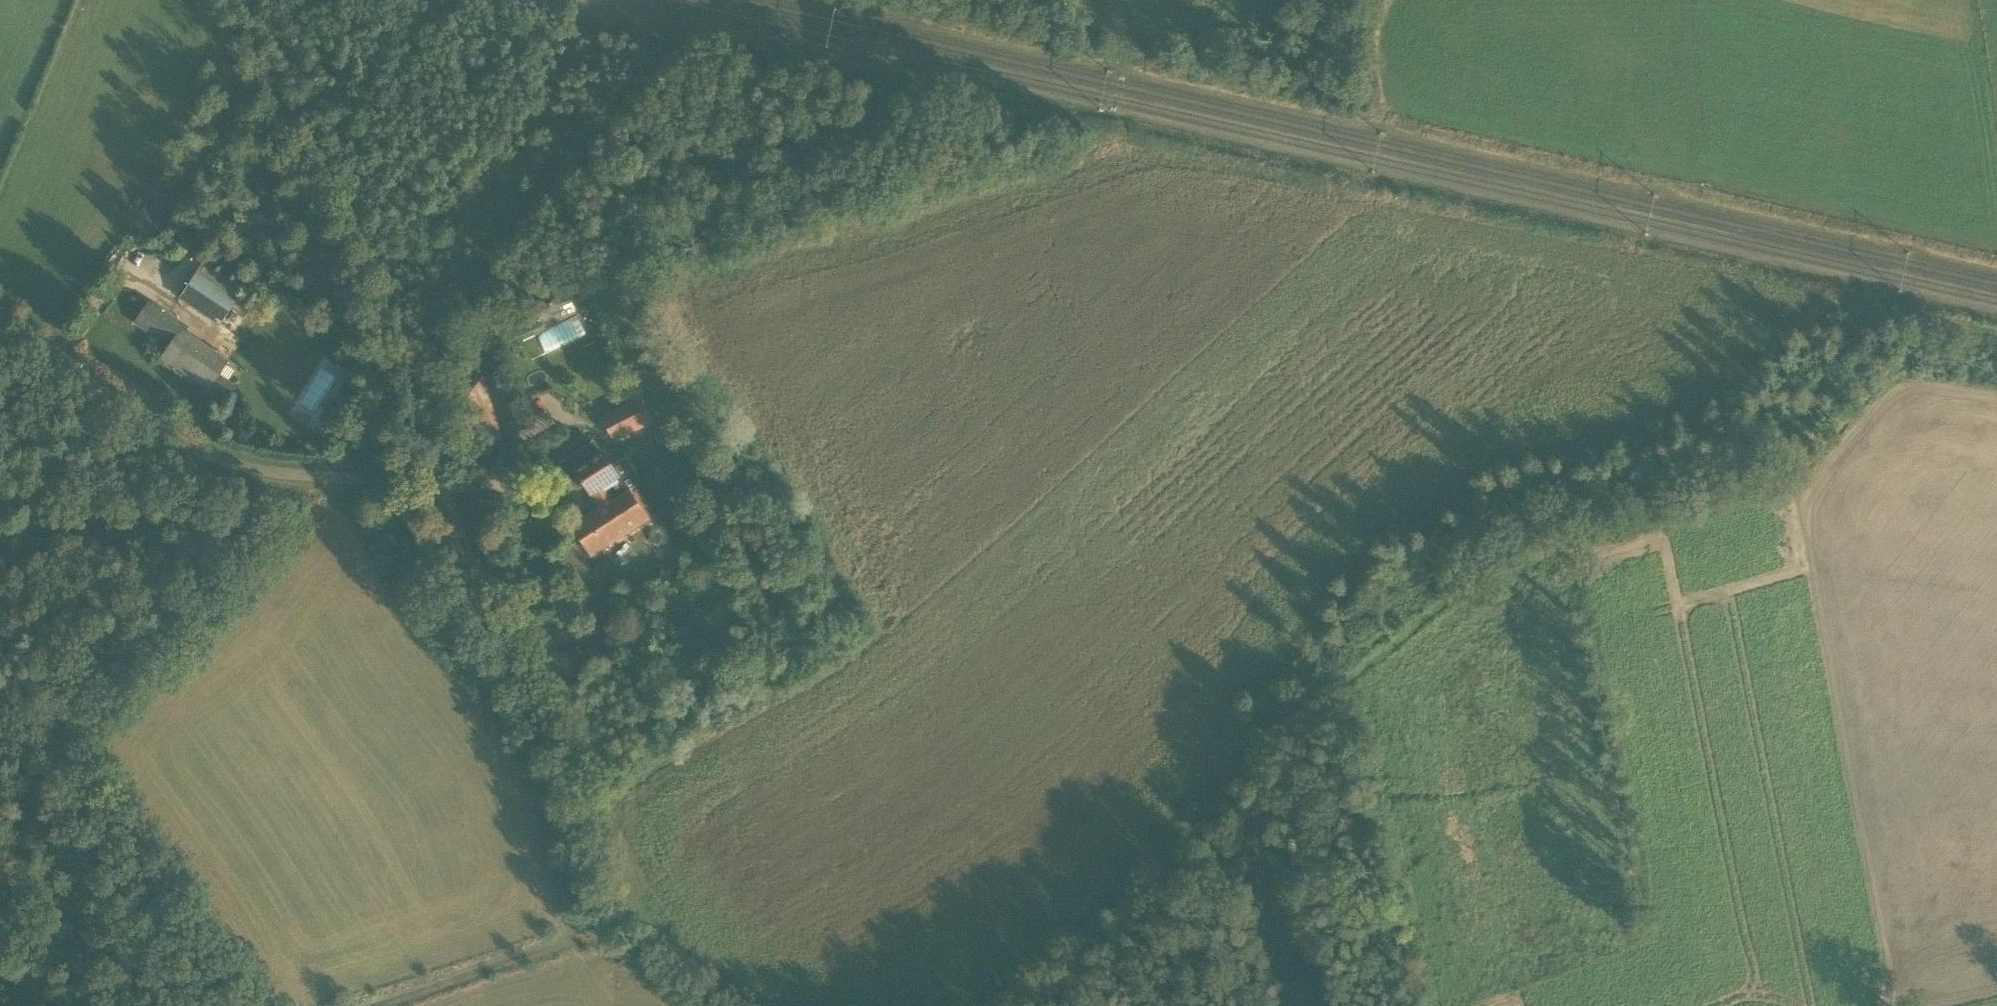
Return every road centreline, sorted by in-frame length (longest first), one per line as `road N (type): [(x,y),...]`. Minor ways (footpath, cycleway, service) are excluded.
road 1 (track): [(931,1005),(1059,940),(1522,517),(1651,473),(1766,450),(1810,412),(1868,320),(1996,338)]
road 2 (unclassified): [(579,775),(457,518),(420,478),(247,457),(149,413),(0,302)]
road 3 (track): [(579,775),(638,913),(759,1005)]
road 4 (track): [(366,1005),(638,913)]

